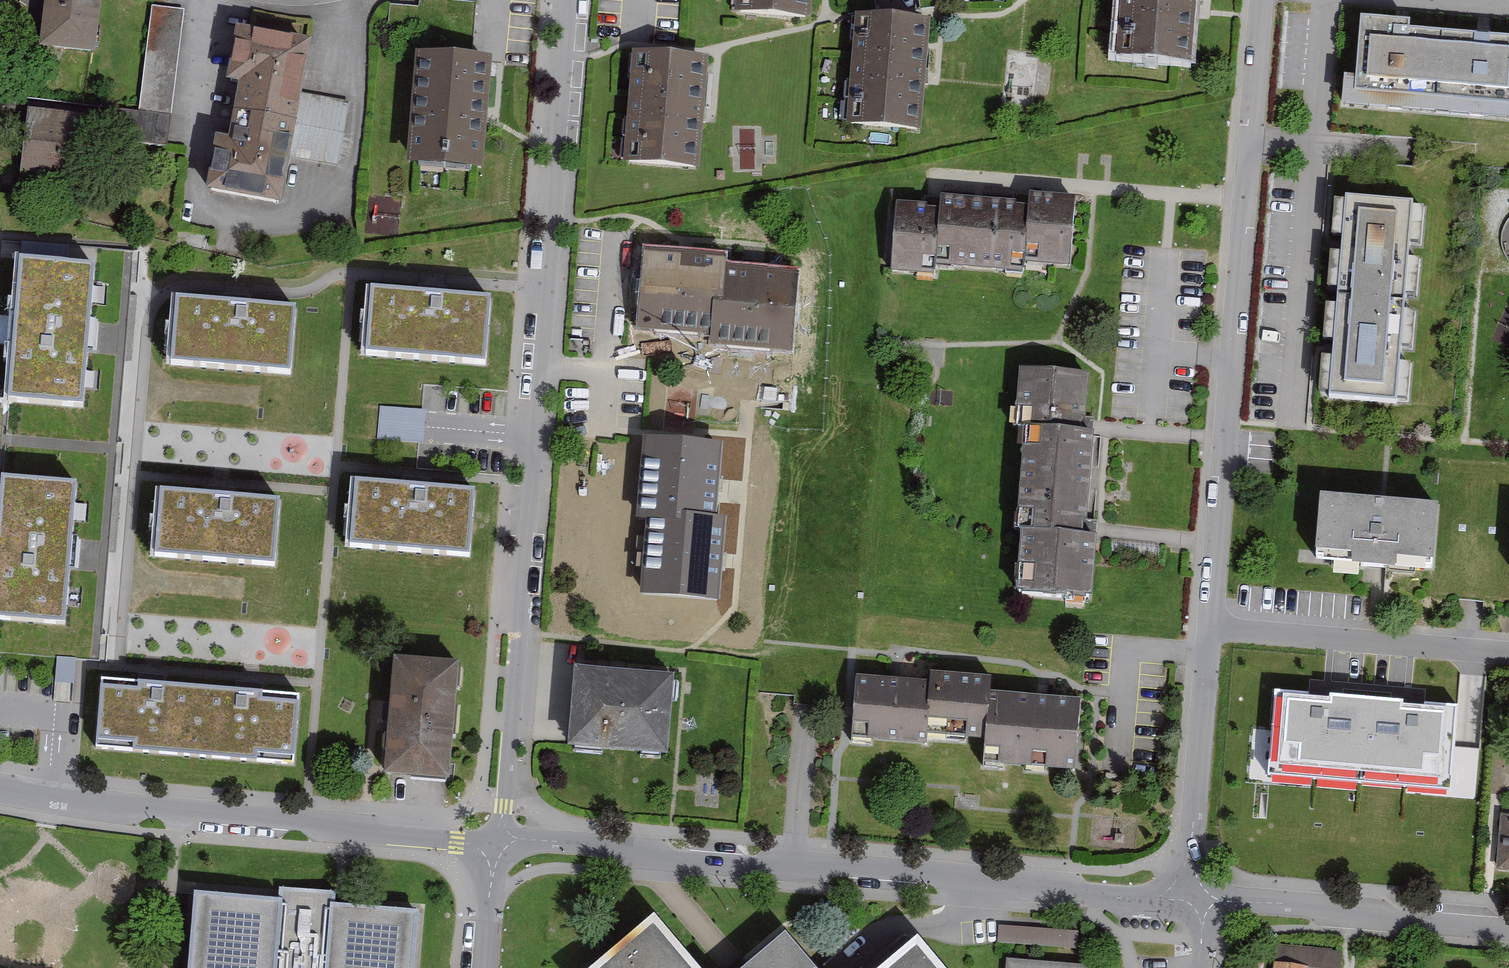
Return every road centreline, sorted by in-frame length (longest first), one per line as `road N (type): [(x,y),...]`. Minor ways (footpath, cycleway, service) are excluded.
road 1 (residential): [(497,842),(568,0)]
road 2 (residential): [(497,842),(1187,900)]
road 3 (residential): [(1213,633),(1262,0)]
road 4 (residential): [(0,791),(497,842)]
road 5 (residential): [(1187,900),(1508,927)]
road 6 (residential): [(1213,633),(1508,656)]
road 7 (residential): [(1187,900),(1213,633)]
road 8 (residential): [(497,842),(485,967)]

